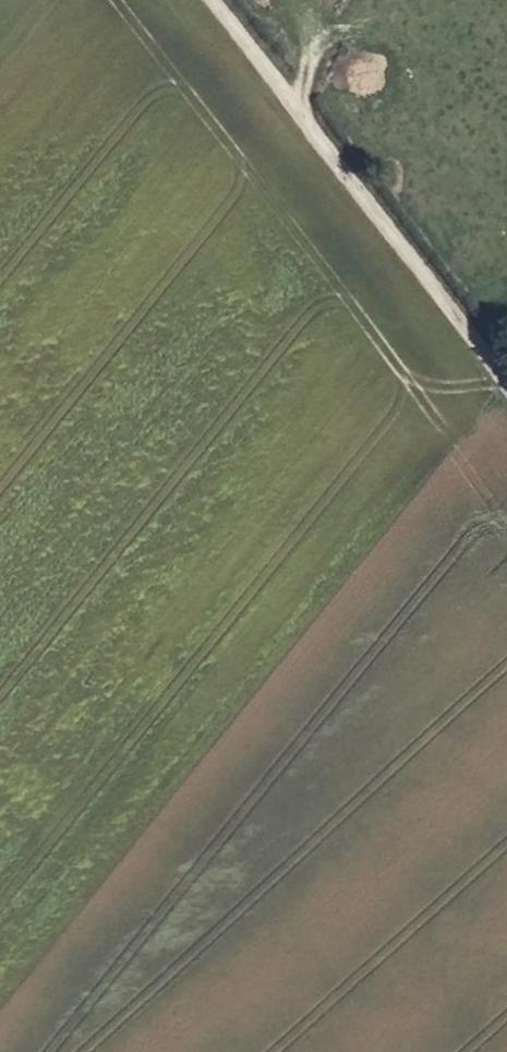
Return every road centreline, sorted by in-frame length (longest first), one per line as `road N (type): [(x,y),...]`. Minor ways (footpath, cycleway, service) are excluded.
road 1 (track): [(193,0),(506,395)]

